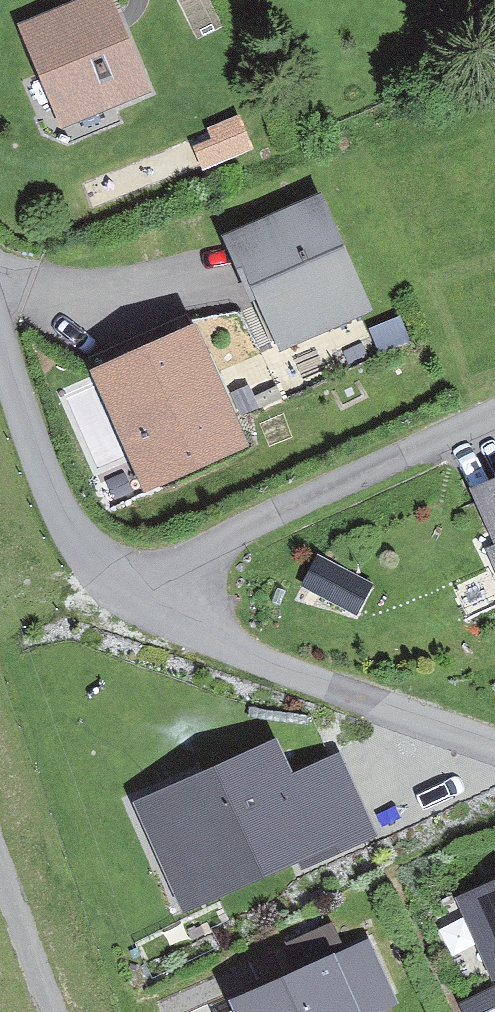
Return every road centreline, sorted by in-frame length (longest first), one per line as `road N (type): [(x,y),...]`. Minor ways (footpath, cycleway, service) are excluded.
road 1 (residential): [(124,584),(494,410)]
road 2 (residential): [(124,584),(204,641),(494,744)]
road 3 (residential): [(0,349),(73,548),(124,584)]

